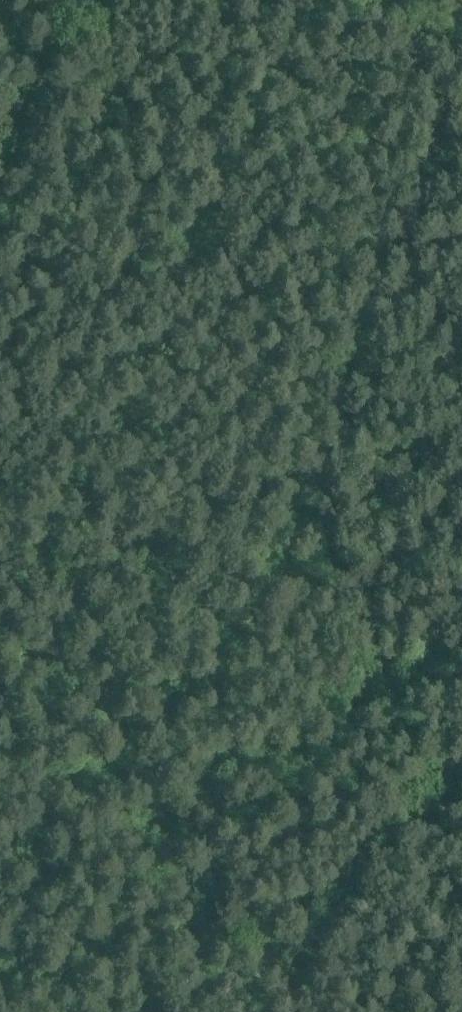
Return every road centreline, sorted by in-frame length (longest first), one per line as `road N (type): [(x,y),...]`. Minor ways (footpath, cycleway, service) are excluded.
road 1 (track): [(0,191),(77,0)]

